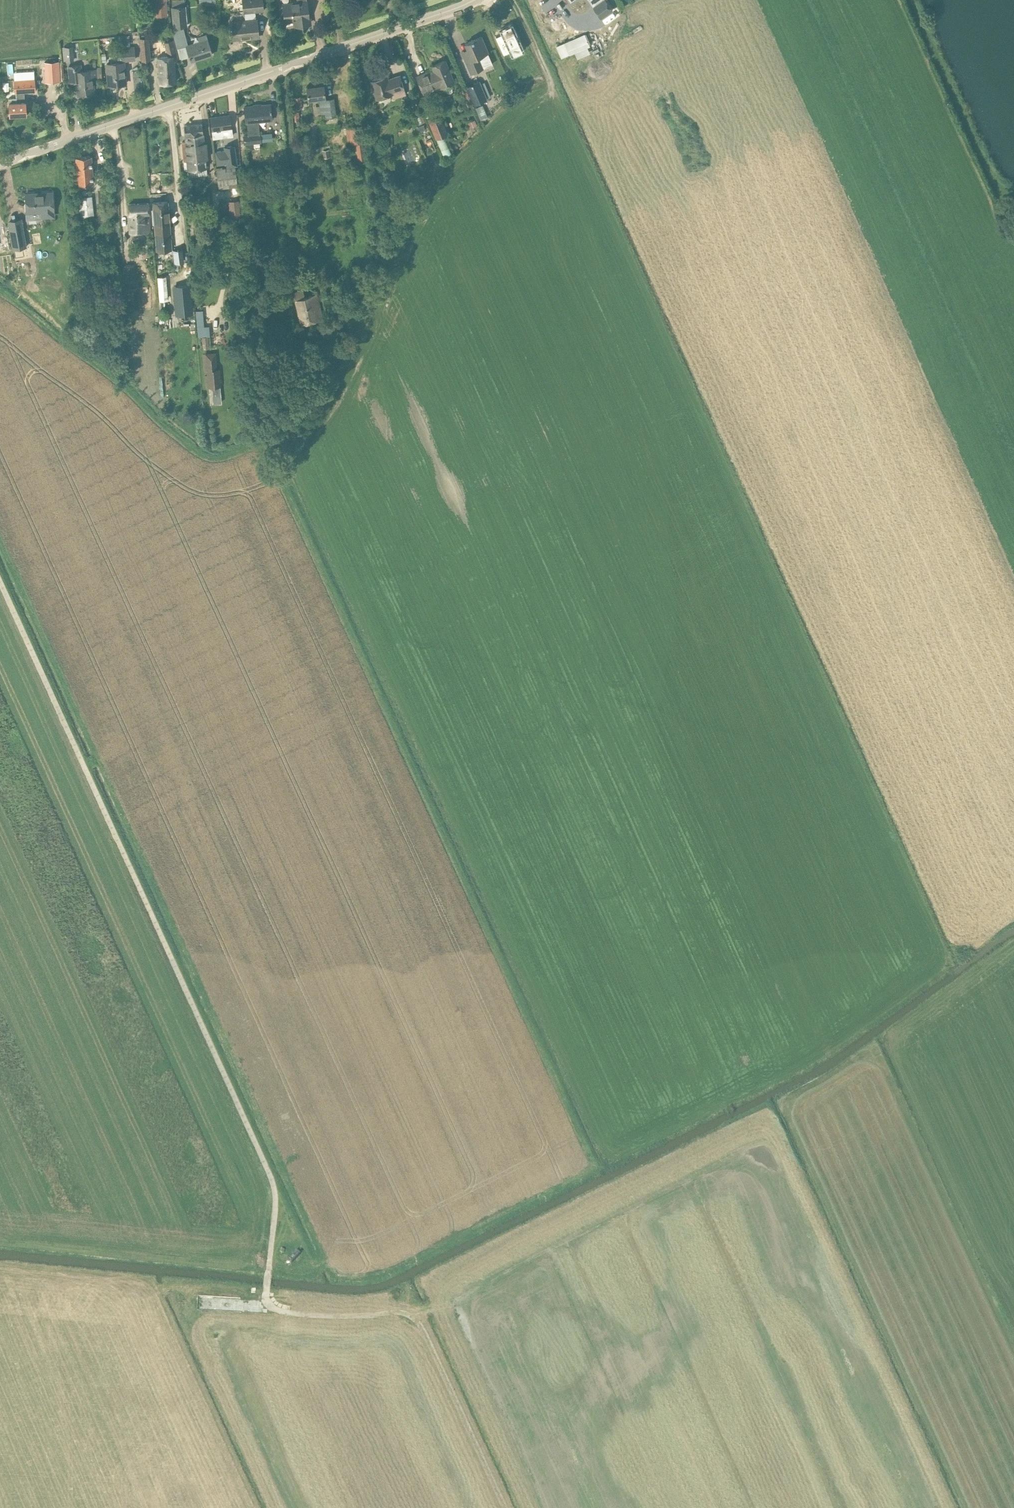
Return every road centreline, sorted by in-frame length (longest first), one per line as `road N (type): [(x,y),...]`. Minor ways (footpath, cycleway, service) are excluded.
road 1 (tertiary): [(0,162),(288,64)]
road 2 (unclassified): [(369,307),(316,264),(301,222),(288,64)]
road 3 (tertiary): [(288,64),(469,0)]

